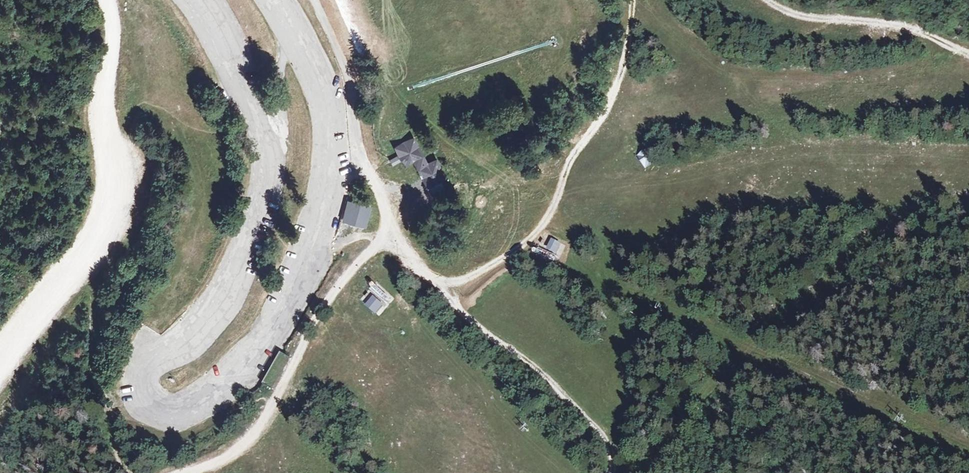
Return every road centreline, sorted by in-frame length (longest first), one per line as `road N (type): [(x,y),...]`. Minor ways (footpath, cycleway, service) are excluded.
road 1 (unclassified): [(202,0),(257,112),(269,173),(243,255),(212,316),(144,373),(143,398),(160,413),(215,393),(249,358),(296,288),(315,234),(329,169),(328,111),(277,0)]
road 2 (track): [(107,0),(110,210),(91,247),(0,361)]
road 3 (track): [(448,286),(538,232),(620,73),(637,0)]
road 4 (track): [(397,237),(448,286),(469,321),(604,434),(611,472)]
road 5 (track): [(191,472),(260,432),(323,304),(377,247),(397,237)]
road 6 (track): [(767,0),(824,20),(903,27),(968,57)]
road 7 (track): [(331,143),(352,110),(350,83),(317,0)]

